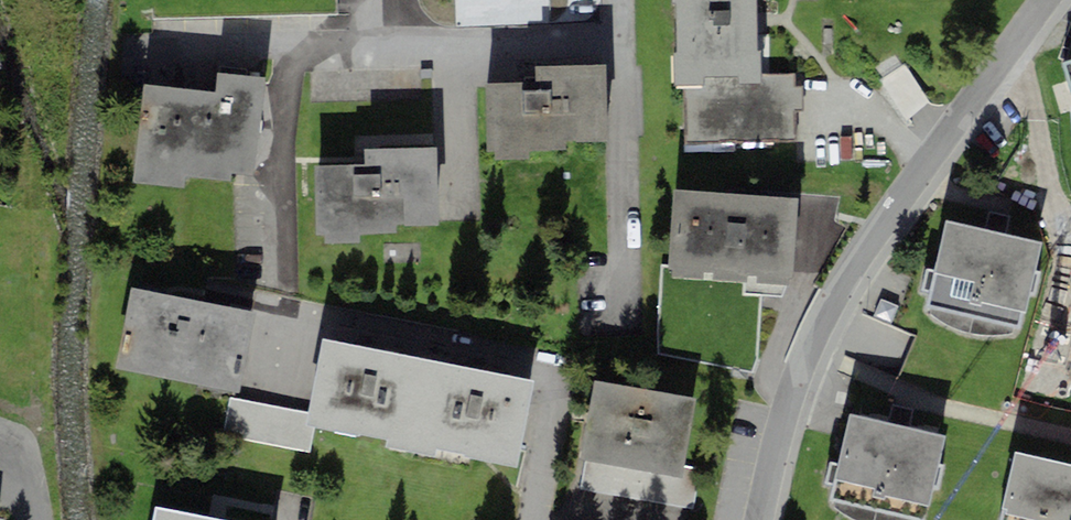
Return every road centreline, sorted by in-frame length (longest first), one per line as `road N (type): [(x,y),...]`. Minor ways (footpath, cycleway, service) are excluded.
road 1 (residential): [(761,519),(808,352),(834,299),(1046,0)]
road 2 (residential): [(624,0),(633,264)]

